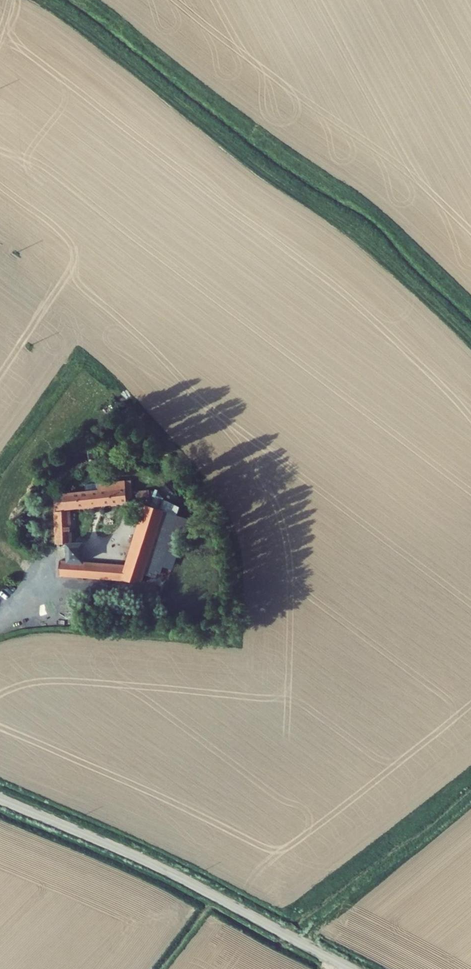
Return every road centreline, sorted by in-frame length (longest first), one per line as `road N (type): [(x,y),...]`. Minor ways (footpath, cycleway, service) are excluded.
road 1 (unclassified): [(352,968),(150,863),(0,799)]

